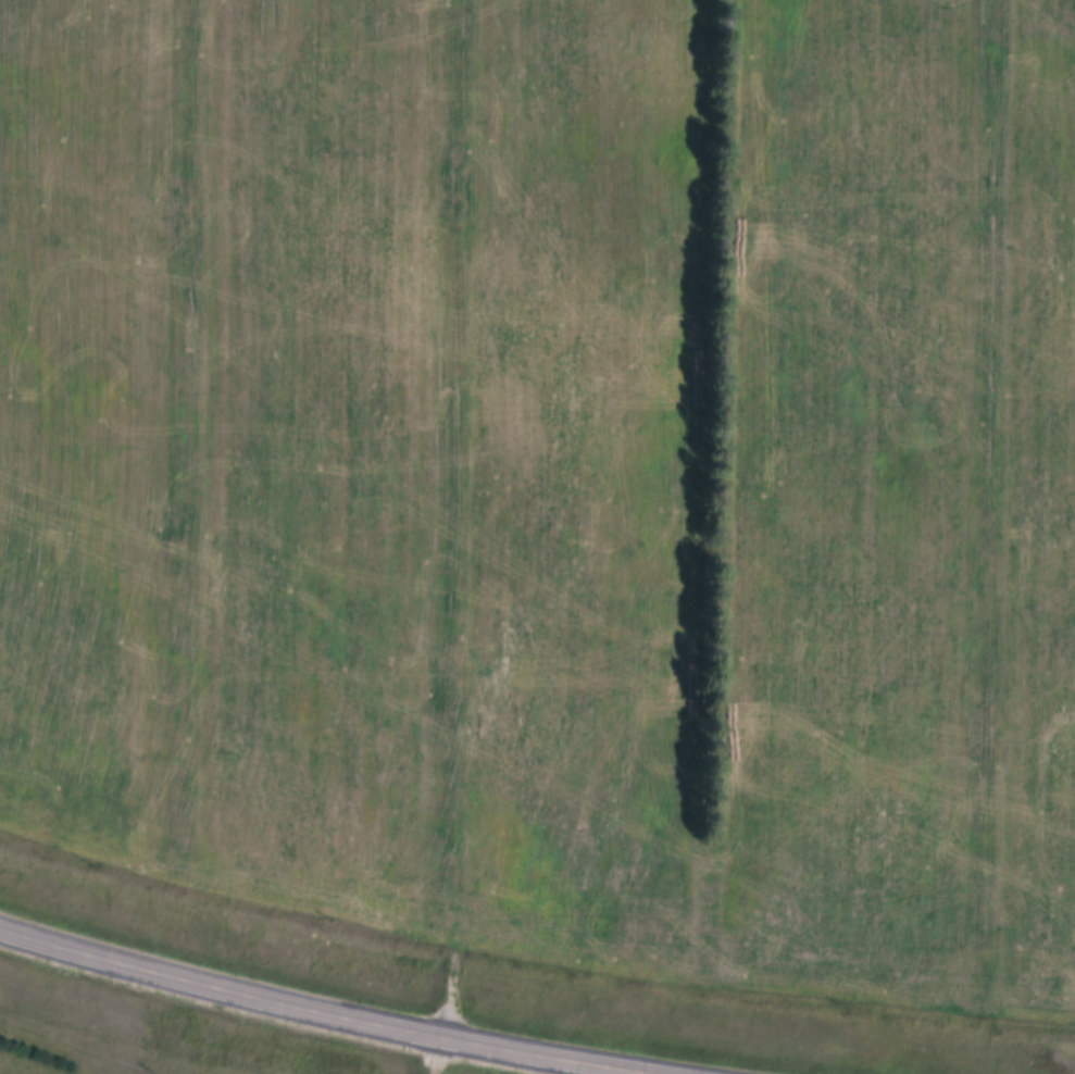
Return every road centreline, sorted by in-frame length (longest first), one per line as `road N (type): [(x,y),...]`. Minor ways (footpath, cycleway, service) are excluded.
road 1 (primary): [(0,919),(335,1010),(700,1073)]

